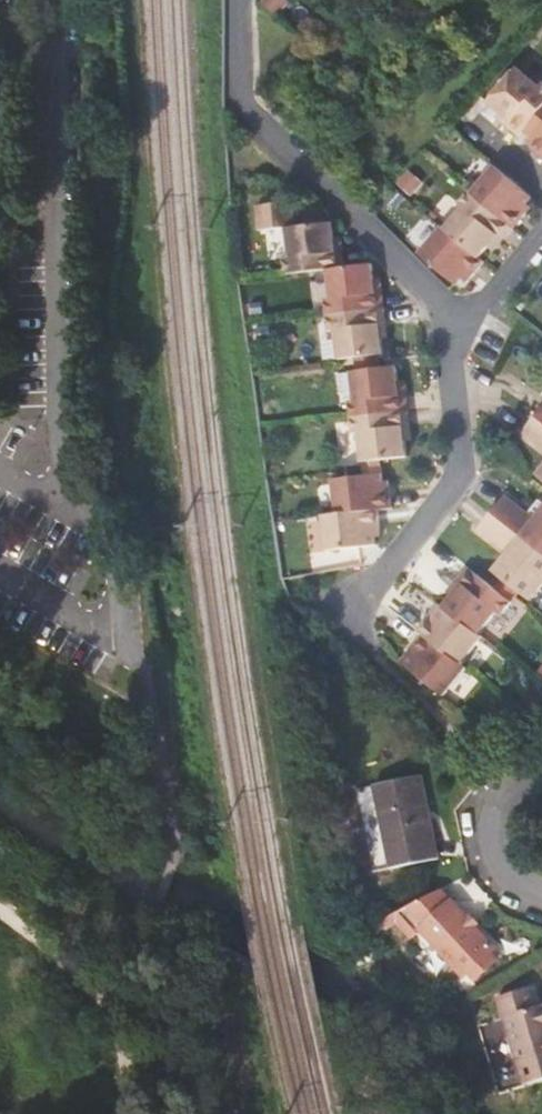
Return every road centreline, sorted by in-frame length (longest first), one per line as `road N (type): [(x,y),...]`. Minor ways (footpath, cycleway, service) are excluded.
road 1 (residential): [(357,599),(461,469),(446,322),(437,299),(241,100),(240,0)]
road 2 (residential): [(62,0),(55,375),(147,688)]

